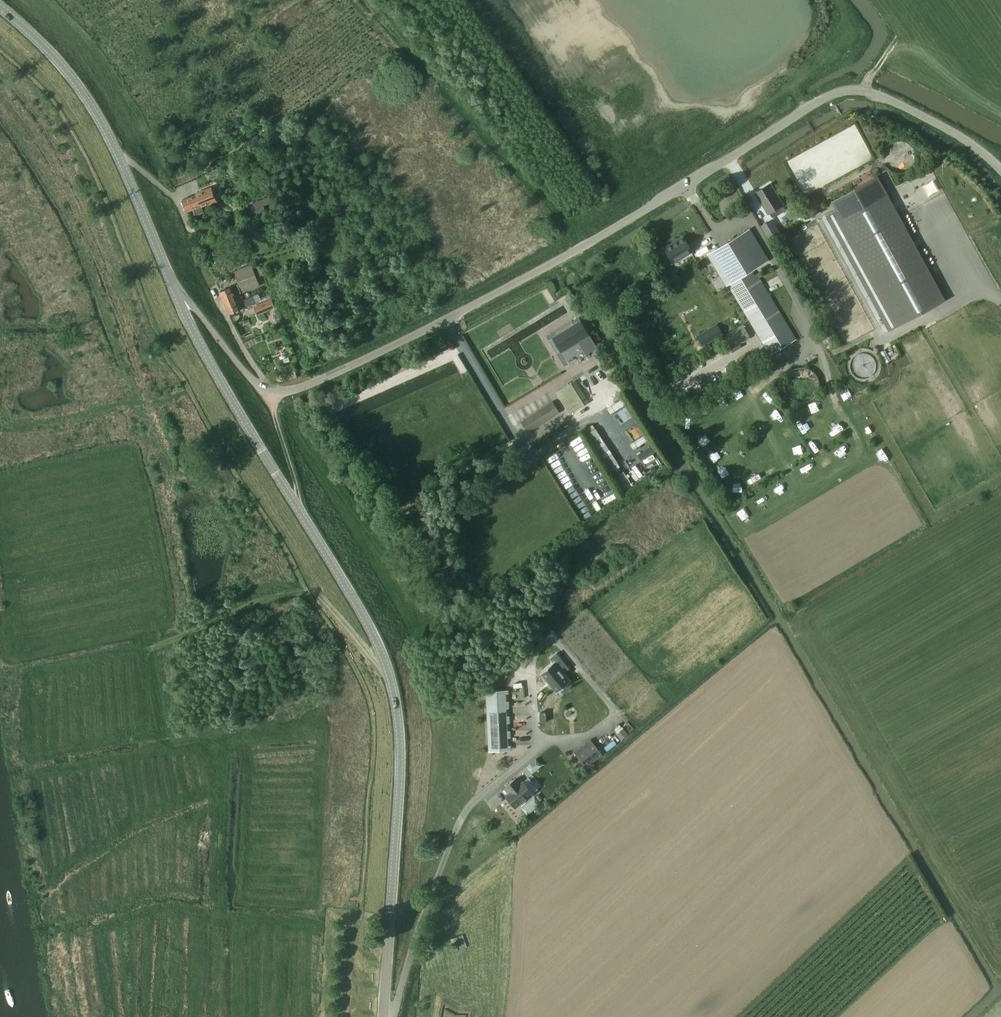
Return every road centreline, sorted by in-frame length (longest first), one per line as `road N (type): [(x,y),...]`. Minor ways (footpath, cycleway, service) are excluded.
road 1 (unclassified): [(1000,171),(966,140),(891,100),(837,93),(570,255),(296,390),(272,391),(249,378),(174,286)]
road 2 (tertiary): [(384,1016),(403,766),(395,686),(369,623),(238,410),(174,286)]
road 3 (tertiary): [(174,286),(84,92),(0,6)]
road 4 (track): [(147,642),(315,591),(393,678)]
road 5 (track): [(272,391),(299,509)]

